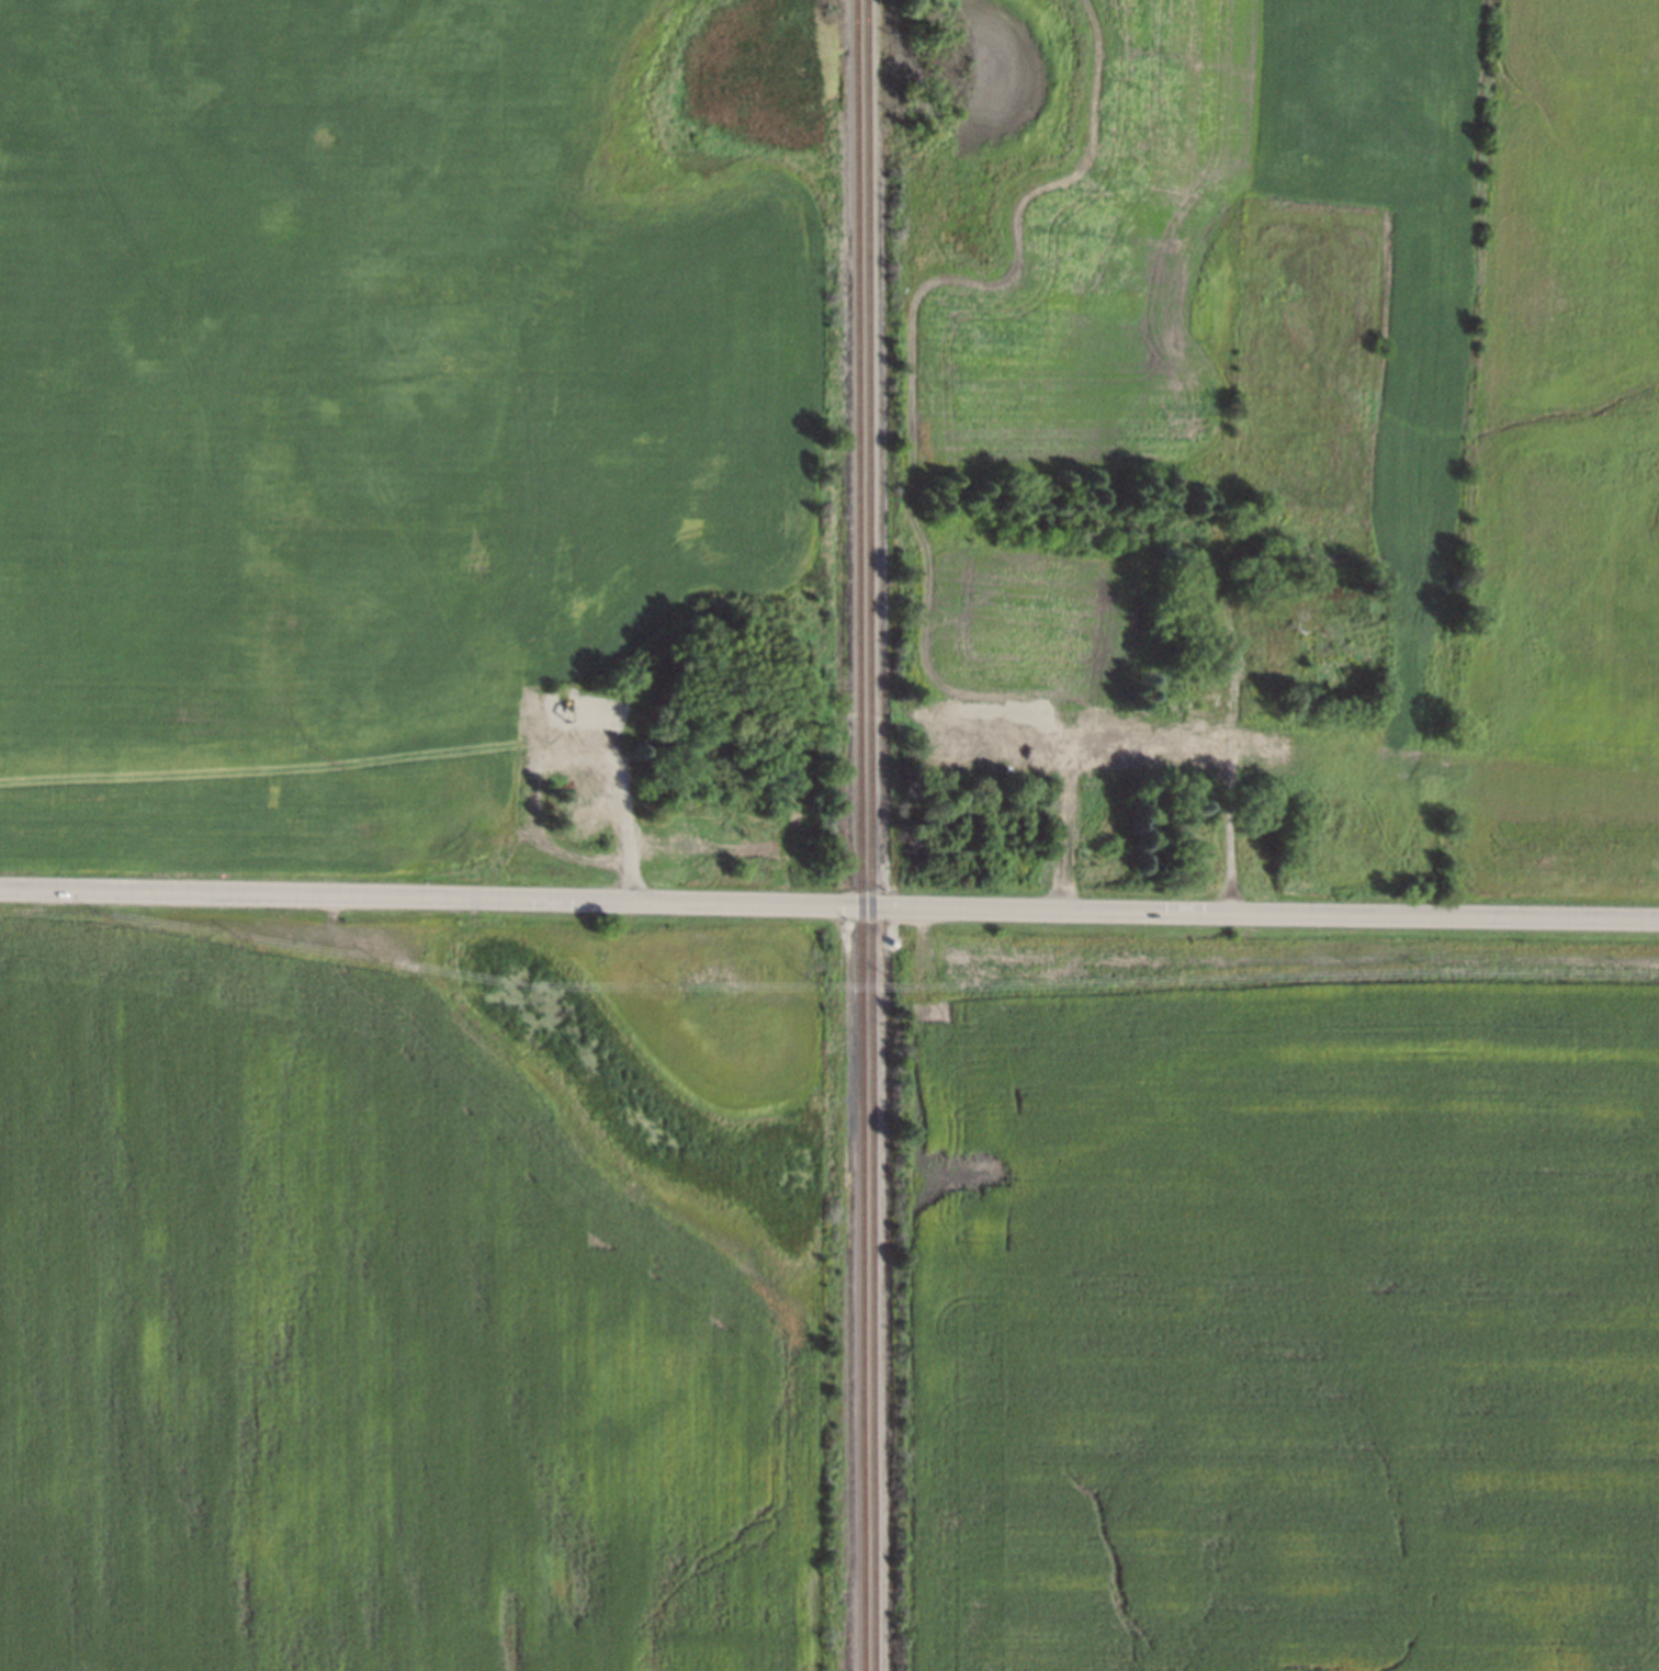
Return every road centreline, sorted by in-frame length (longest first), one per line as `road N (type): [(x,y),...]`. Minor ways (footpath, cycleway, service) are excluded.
road 1 (tertiary): [(0,891),(1658,917)]

